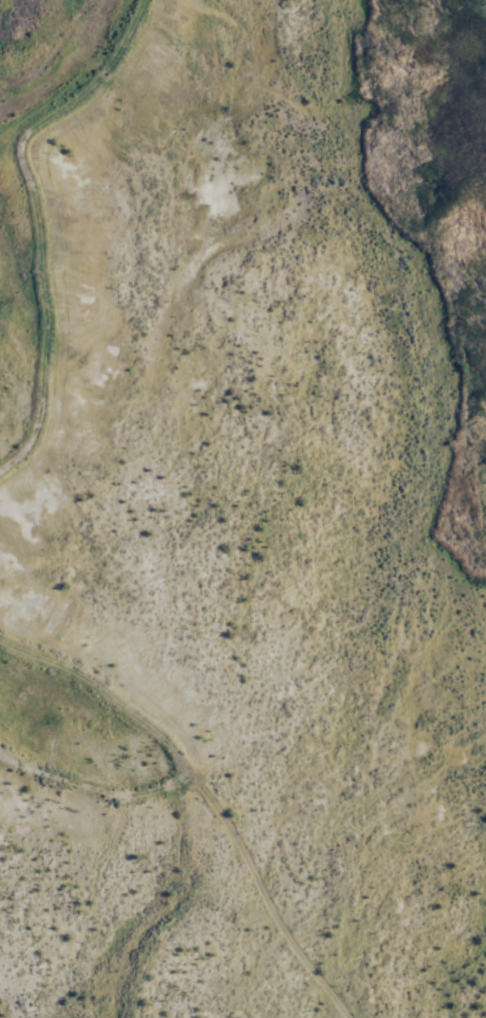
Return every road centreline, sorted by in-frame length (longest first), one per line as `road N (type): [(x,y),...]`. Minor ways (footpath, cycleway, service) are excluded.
road 1 (track): [(0,463),(27,411),(32,367),(21,214),(7,145),(91,73),(133,0)]
road 2 (track): [(330,1017),(269,935),(221,843),(136,733),(58,674),(0,651)]

